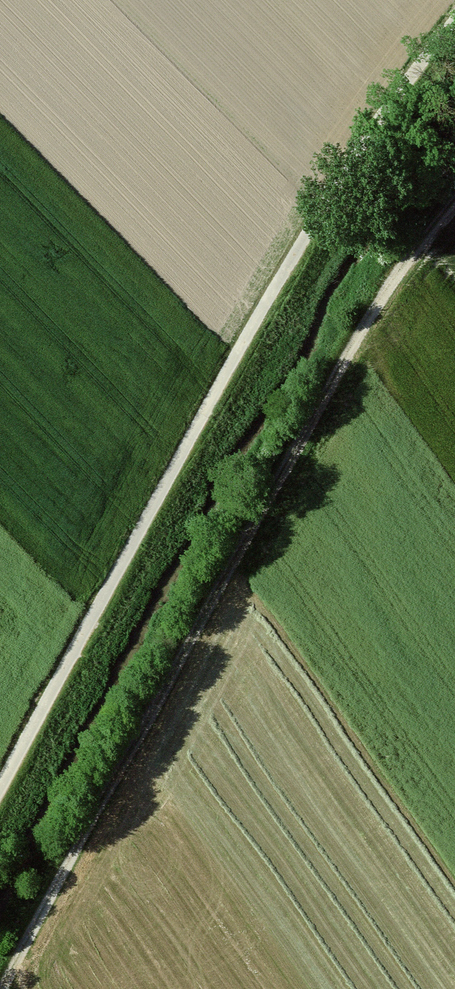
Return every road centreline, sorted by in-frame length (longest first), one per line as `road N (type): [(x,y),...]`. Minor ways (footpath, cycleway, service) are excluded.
road 1 (track): [(454,202),(390,282),(344,361),(3,988)]
road 2 (track): [(454,18),(332,191),(0,789)]

